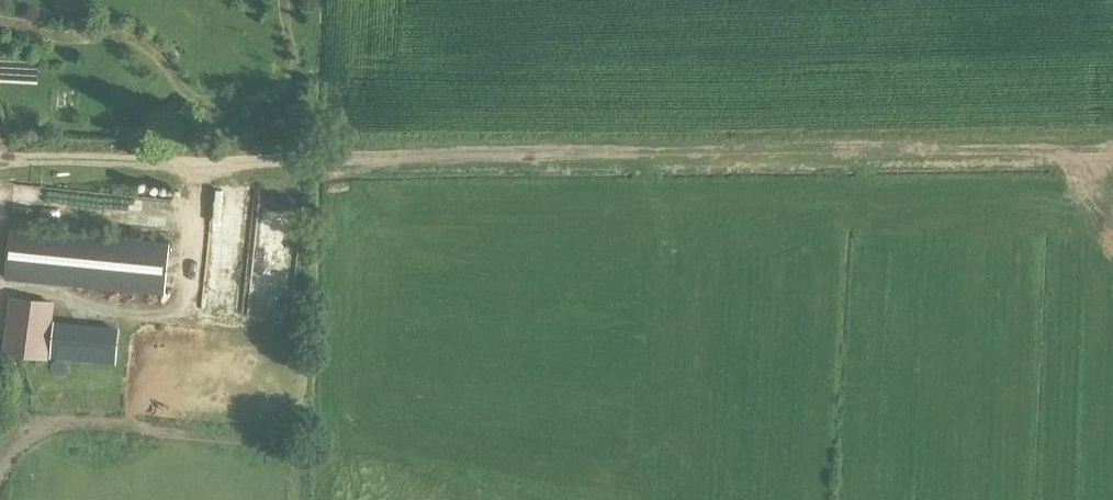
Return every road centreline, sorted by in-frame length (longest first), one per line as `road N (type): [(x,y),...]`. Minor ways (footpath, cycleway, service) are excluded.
road 1 (track): [(0,156),(1112,146)]

